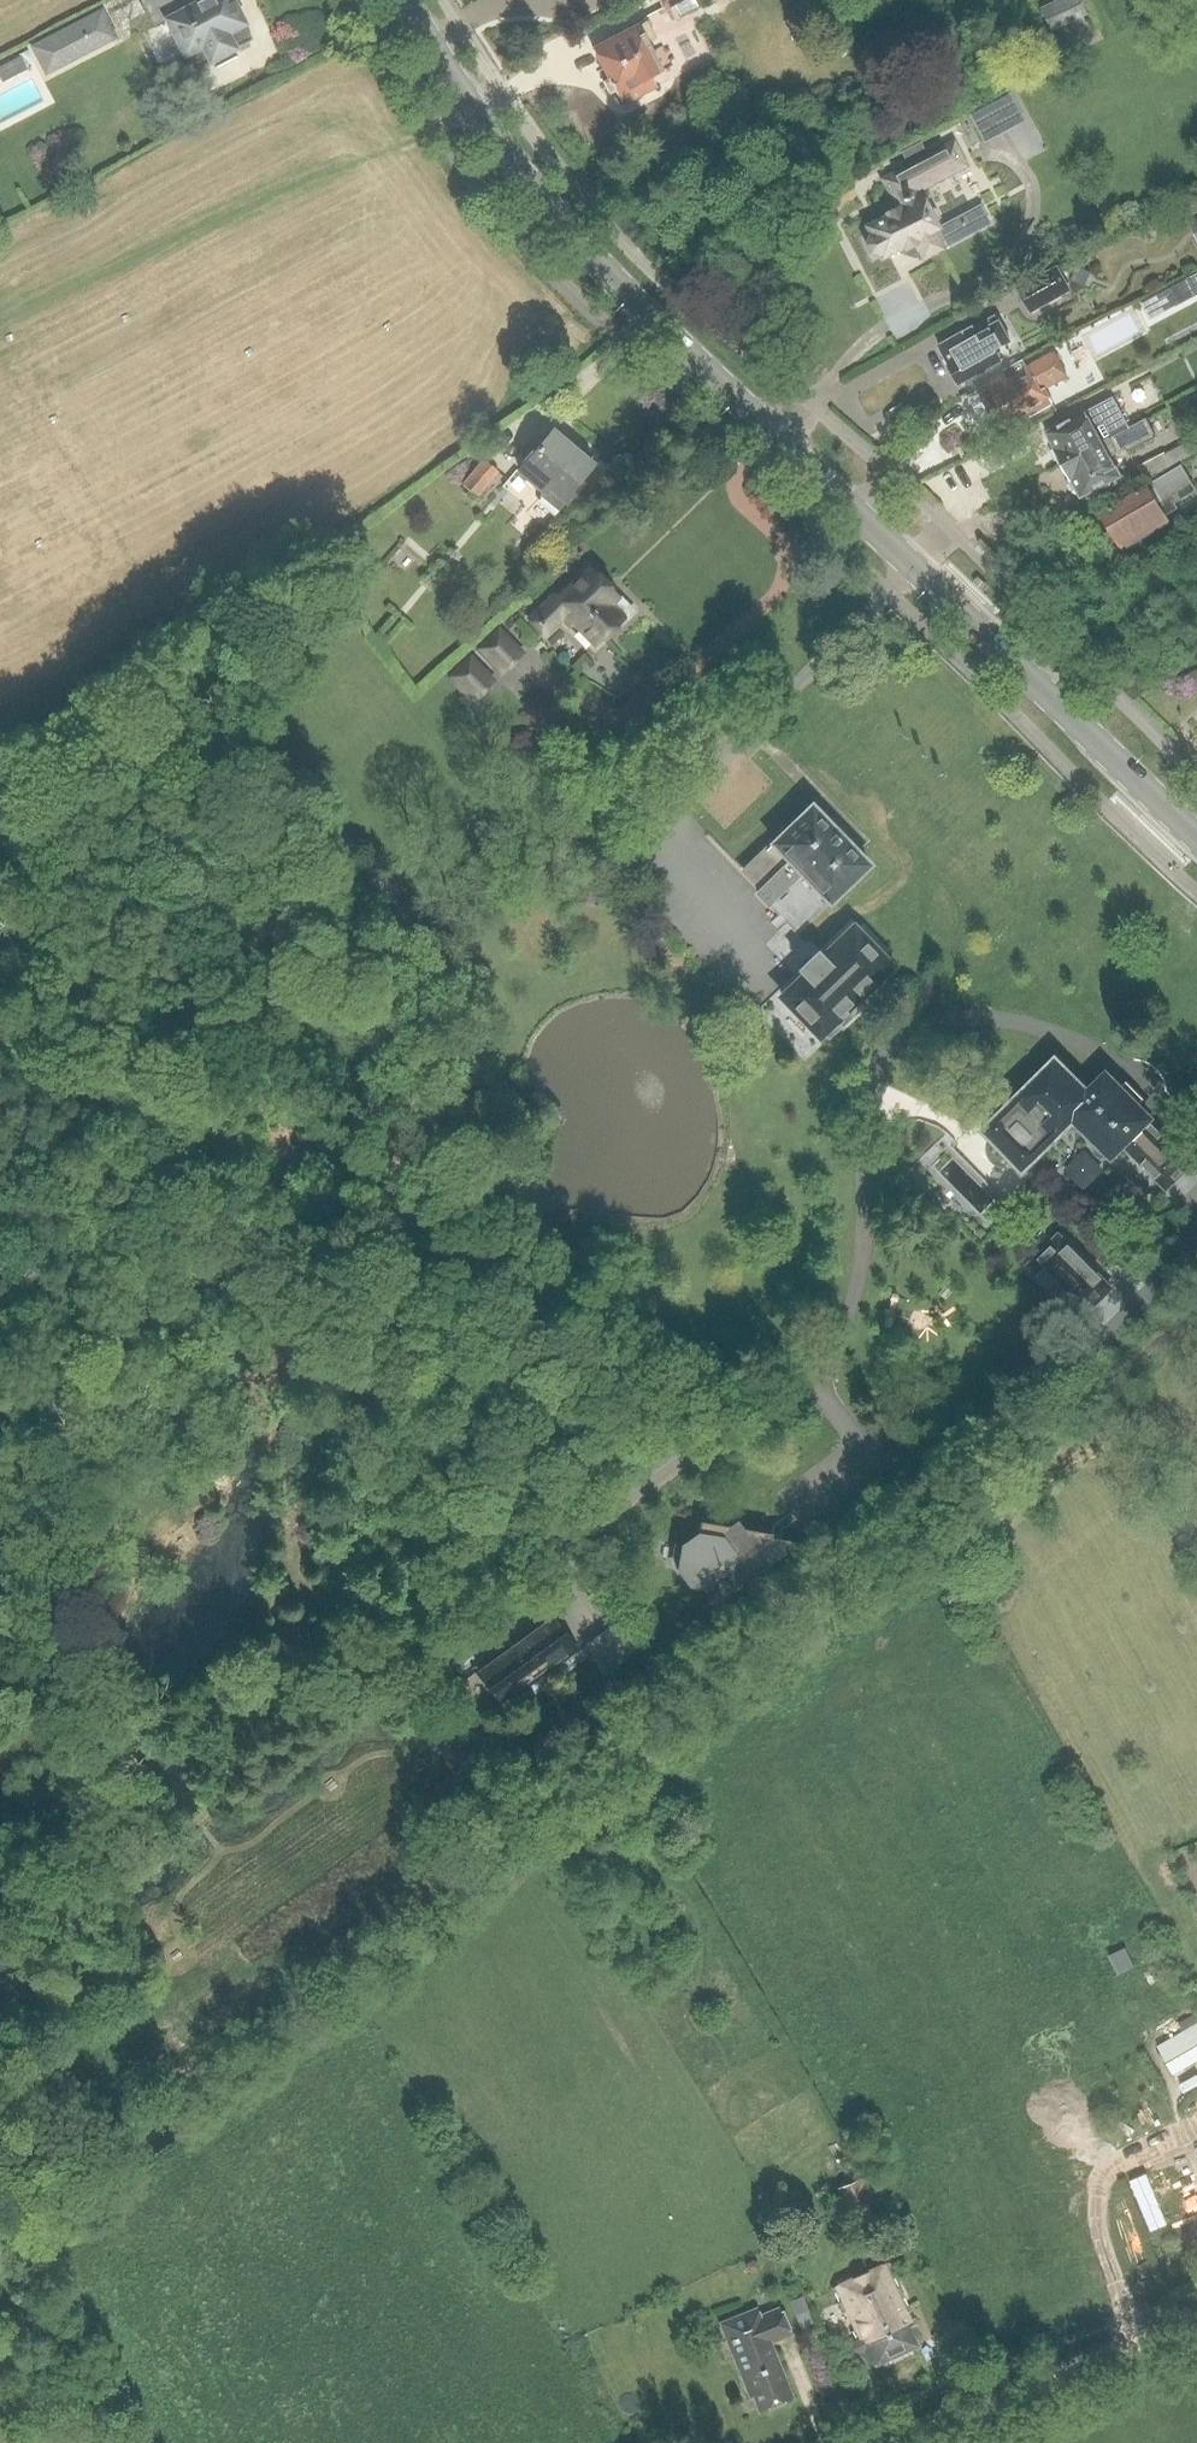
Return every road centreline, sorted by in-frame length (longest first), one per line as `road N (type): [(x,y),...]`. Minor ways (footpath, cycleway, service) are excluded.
road 1 (secondary): [(1196,837),(603,270),(512,165),(405,0)]
road 2 (track): [(1196,2314),(868,2442)]

